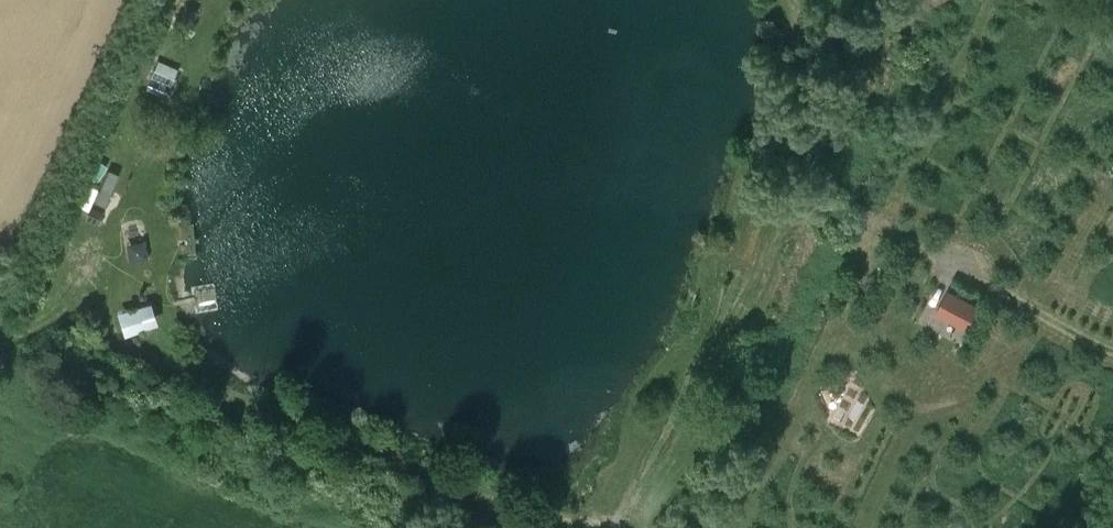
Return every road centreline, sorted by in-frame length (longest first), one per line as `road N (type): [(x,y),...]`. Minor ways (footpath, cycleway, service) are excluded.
road 1 (track): [(531,527),(122,367),(79,307),(0,338)]
road 2 (track): [(890,0),(871,61),(713,360),(651,498),(626,527)]

